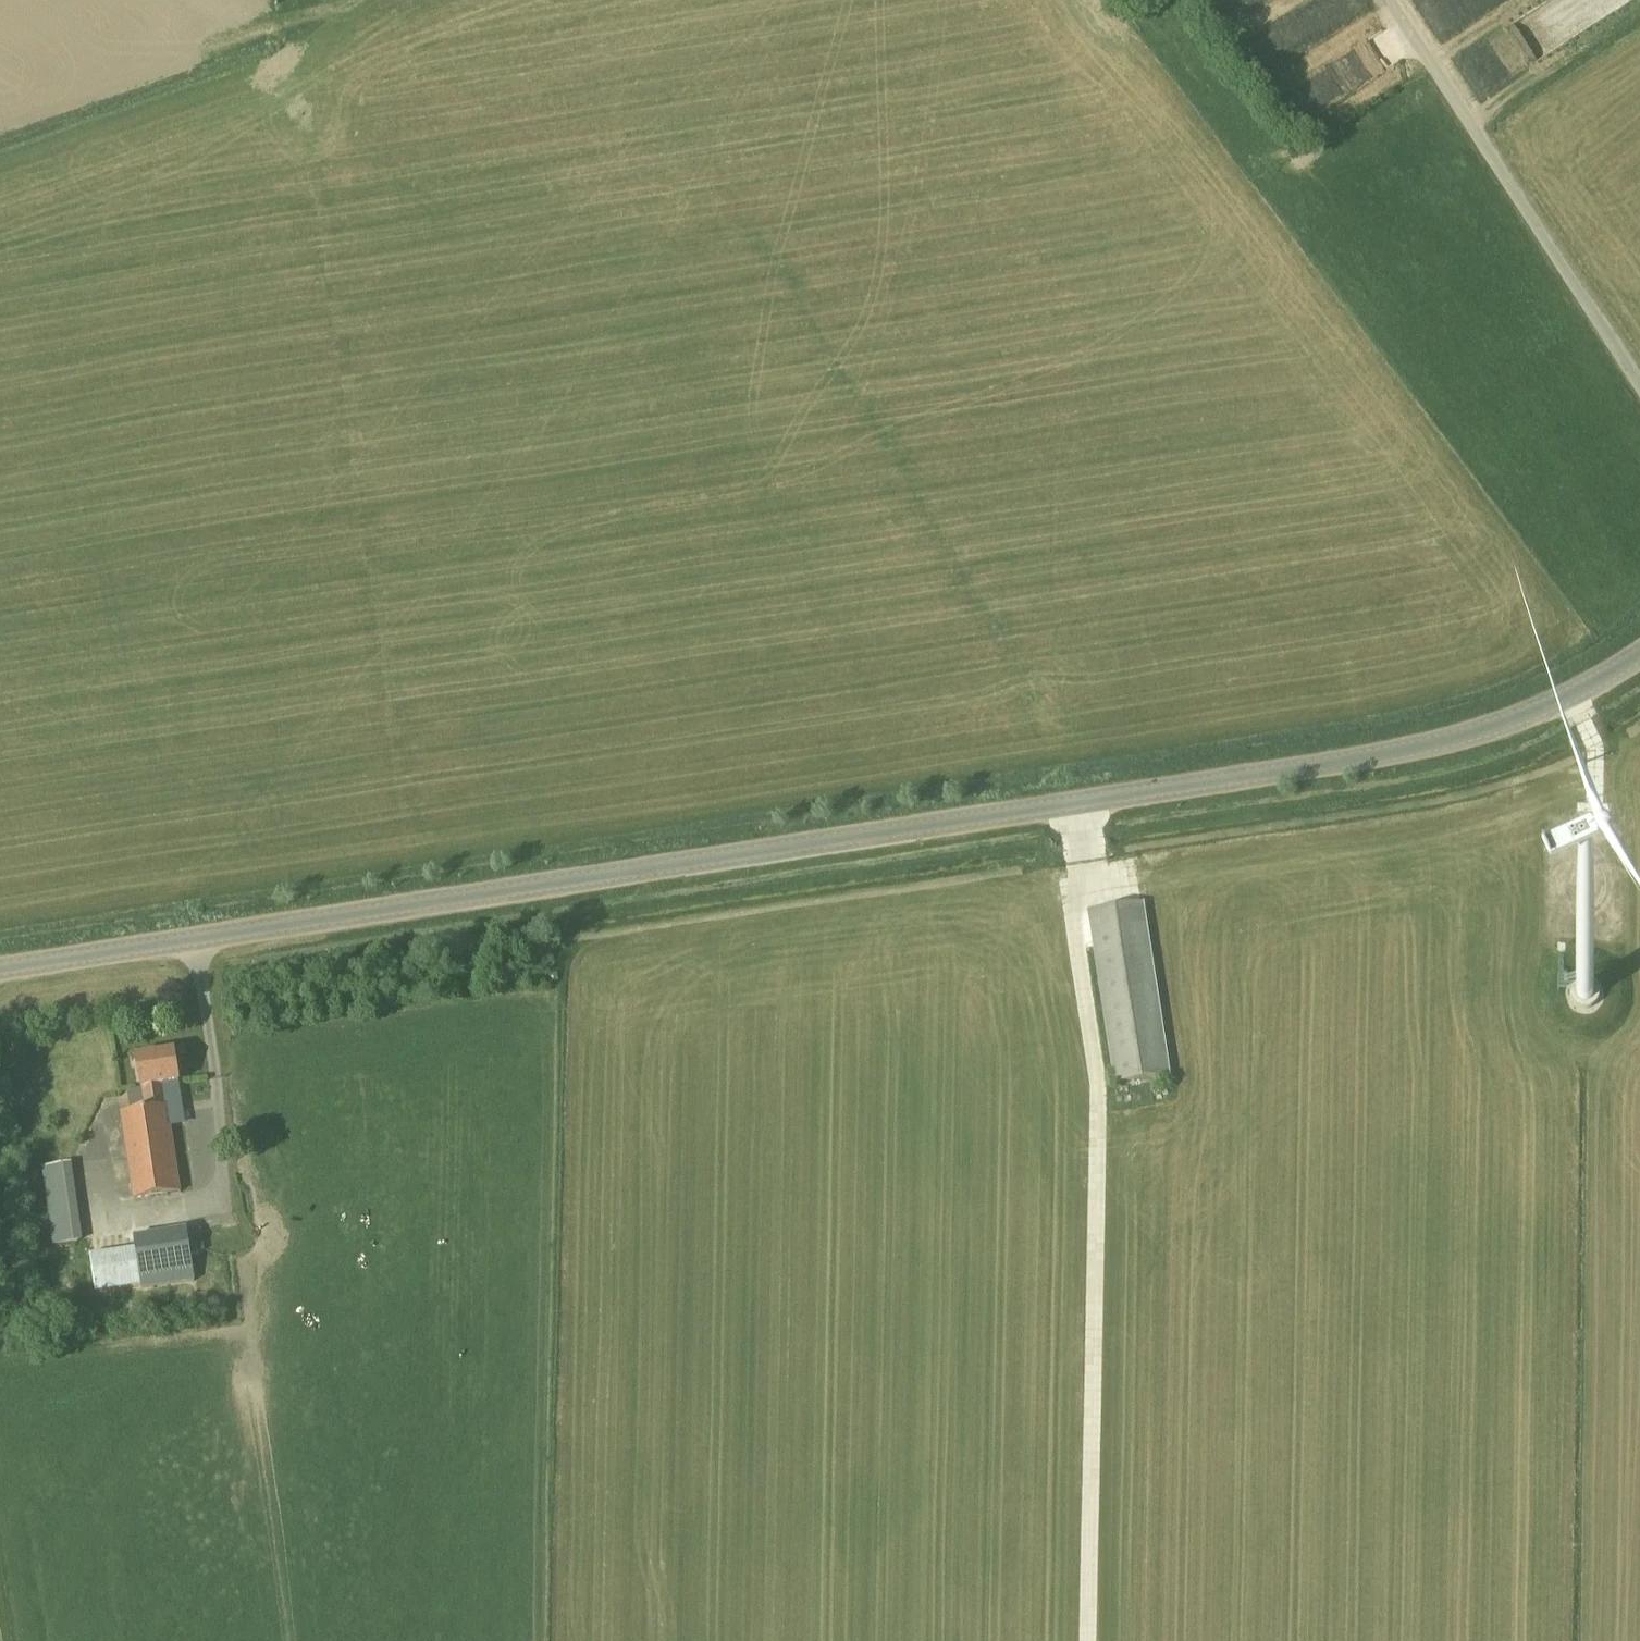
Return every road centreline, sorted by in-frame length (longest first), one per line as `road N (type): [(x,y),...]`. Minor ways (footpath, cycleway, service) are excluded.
road 1 (tertiary): [(0,970),(1439,746),(1528,717),(1639,655)]

